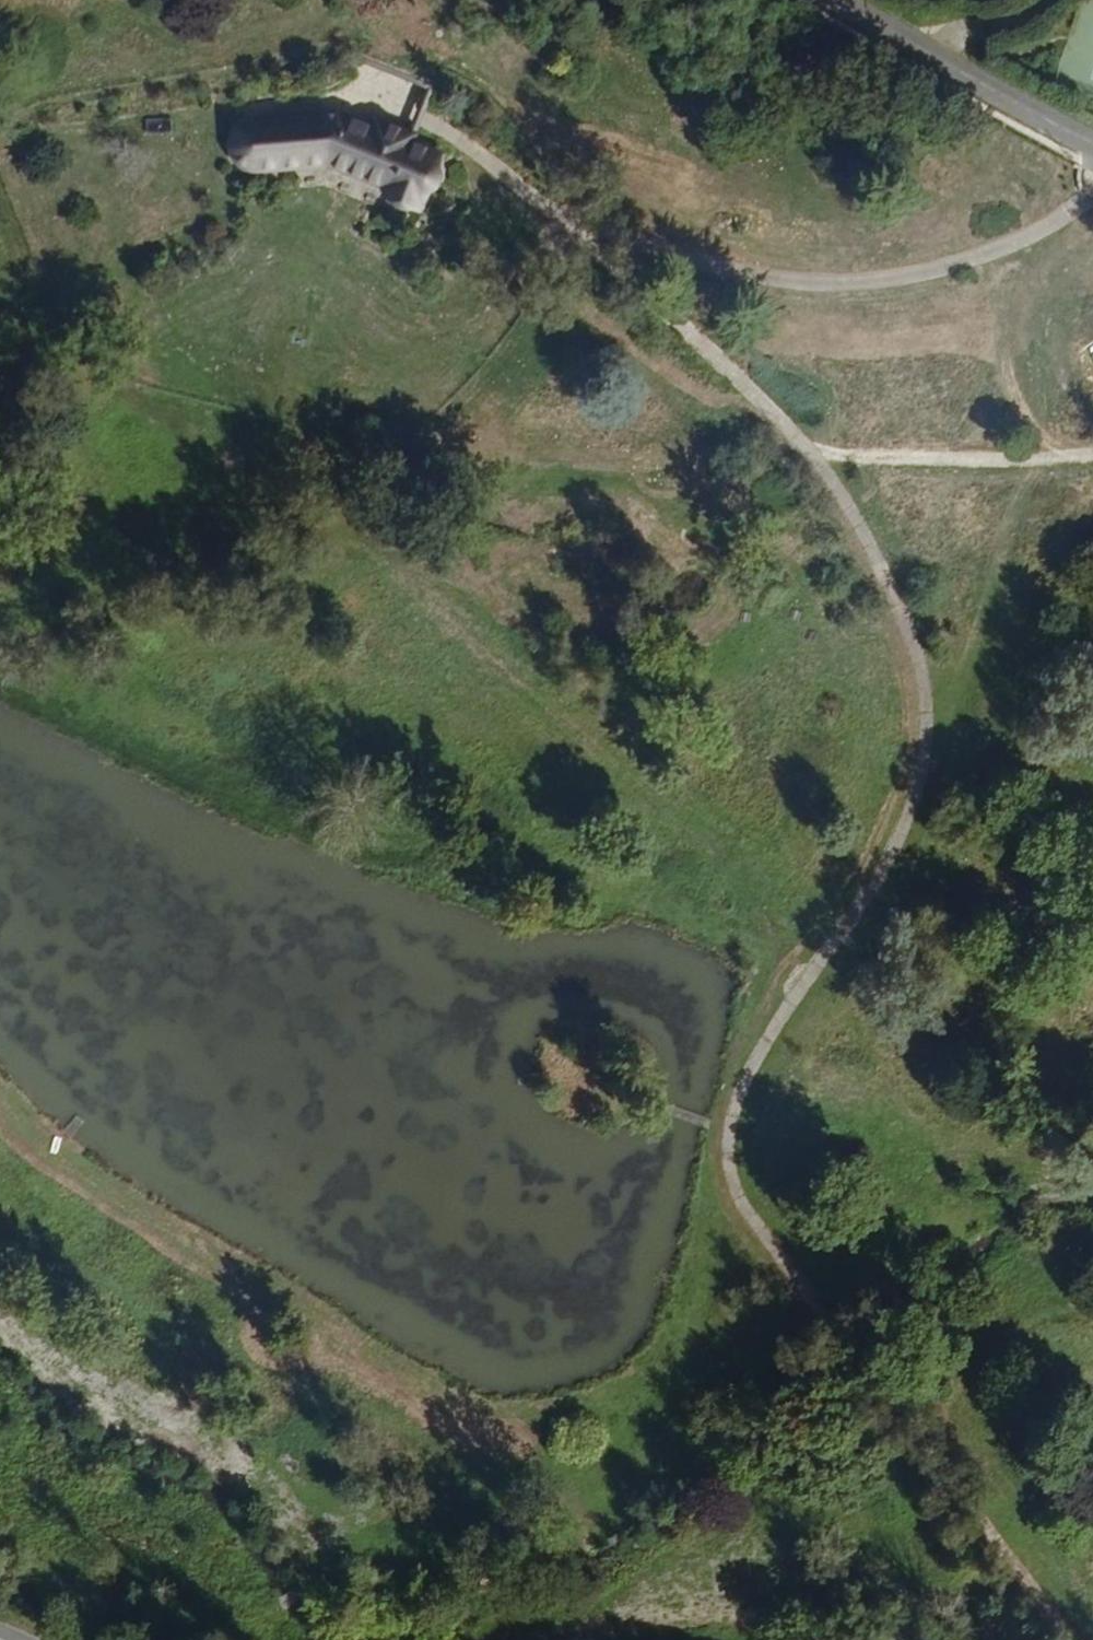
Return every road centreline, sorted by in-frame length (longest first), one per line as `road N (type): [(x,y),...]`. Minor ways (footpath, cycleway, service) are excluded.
road 1 (track): [(1074,1639),(744,1206),(731,1171),(730,1122),(747,1075),(884,871),(925,753),(919,658),(868,538),(810,452),(700,339),(485,157),(351,89)]
road 2 (track): [(556,220),(786,275),(886,278),(976,258),(1092,198)]
road 3 (unclassified): [(1092,143),(830,0)]

